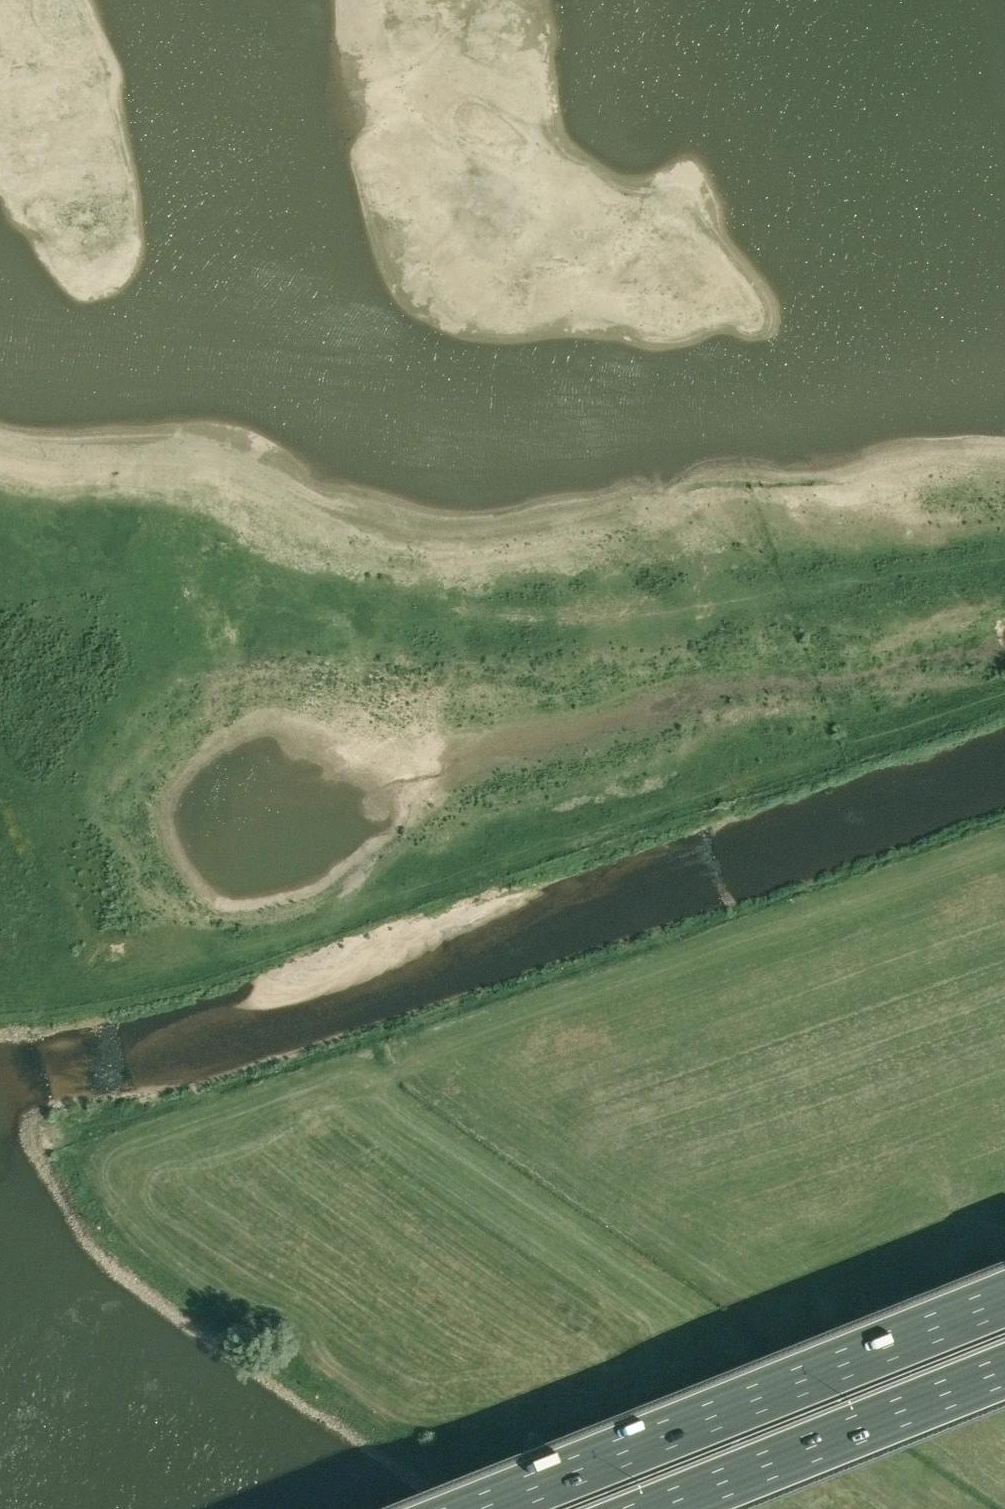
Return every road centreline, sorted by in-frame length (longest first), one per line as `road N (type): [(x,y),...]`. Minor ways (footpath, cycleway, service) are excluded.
road 1 (motorway): [(1004,1295),(469,1508)]
road 2 (motorway): [(644,1508),(1004,1364)]

